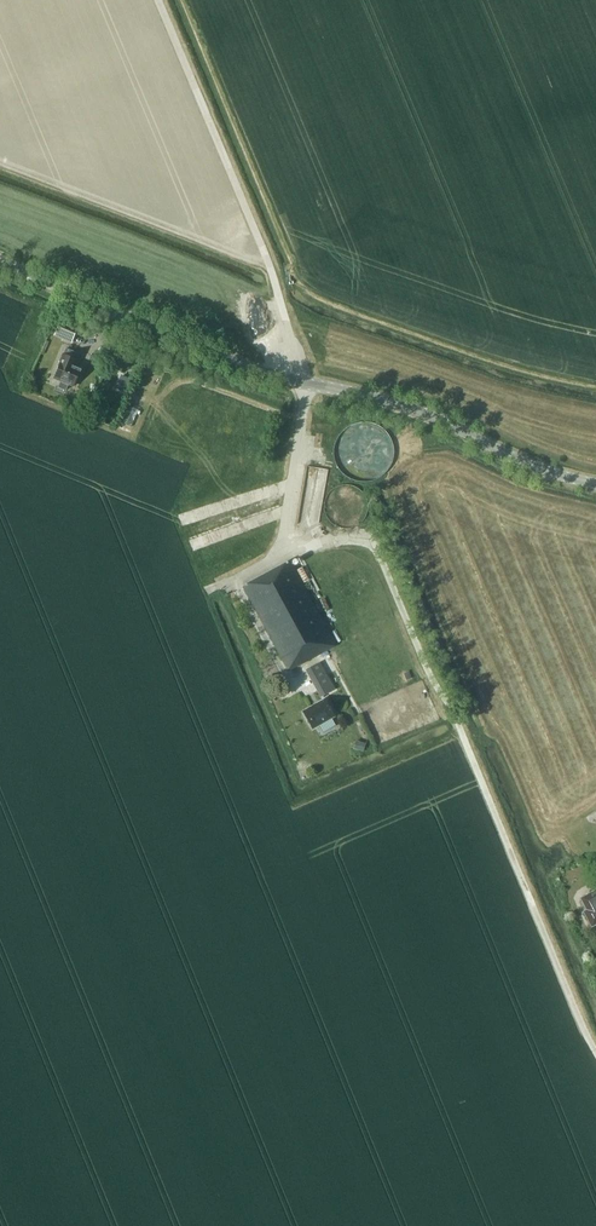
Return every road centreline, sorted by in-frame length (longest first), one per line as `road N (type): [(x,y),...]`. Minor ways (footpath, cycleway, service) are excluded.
road 1 (tertiary): [(595,483),(524,463),(424,413),(250,367),(0,259)]
road 2 (track): [(305,383),(261,250),(155,0)]

